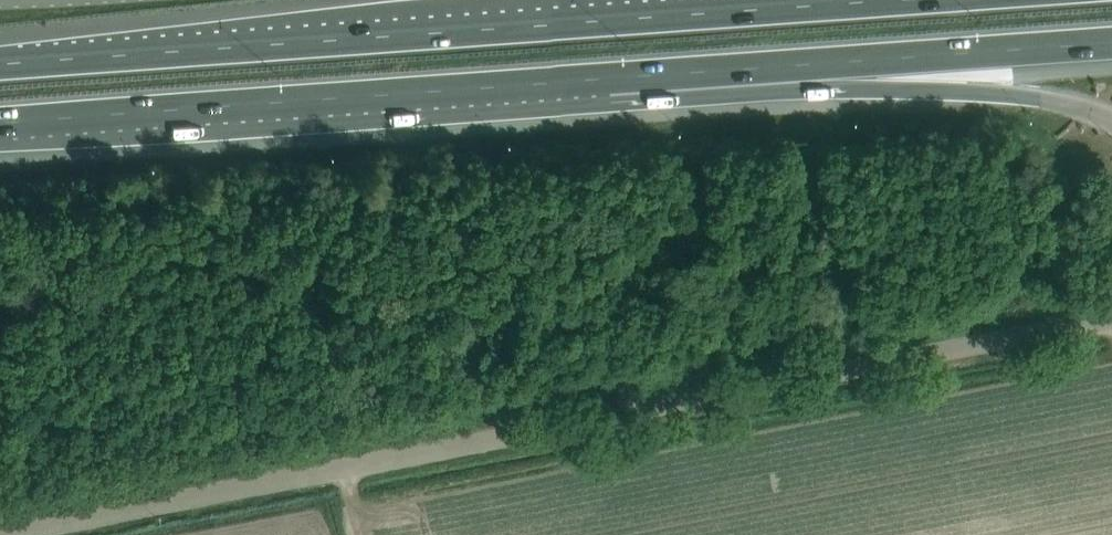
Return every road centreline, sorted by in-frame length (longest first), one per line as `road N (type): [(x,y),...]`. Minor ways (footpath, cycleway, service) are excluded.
road 1 (unclassified): [(22,534),(1111,324)]
road 2 (motorway): [(881,0),(0,63)]
road 3 (motorway): [(0,124),(605,78)]
road 4 (motorway): [(605,78),(1012,94),(1075,104),(1111,122)]
road 5 (motorway): [(605,78),(1111,42)]

